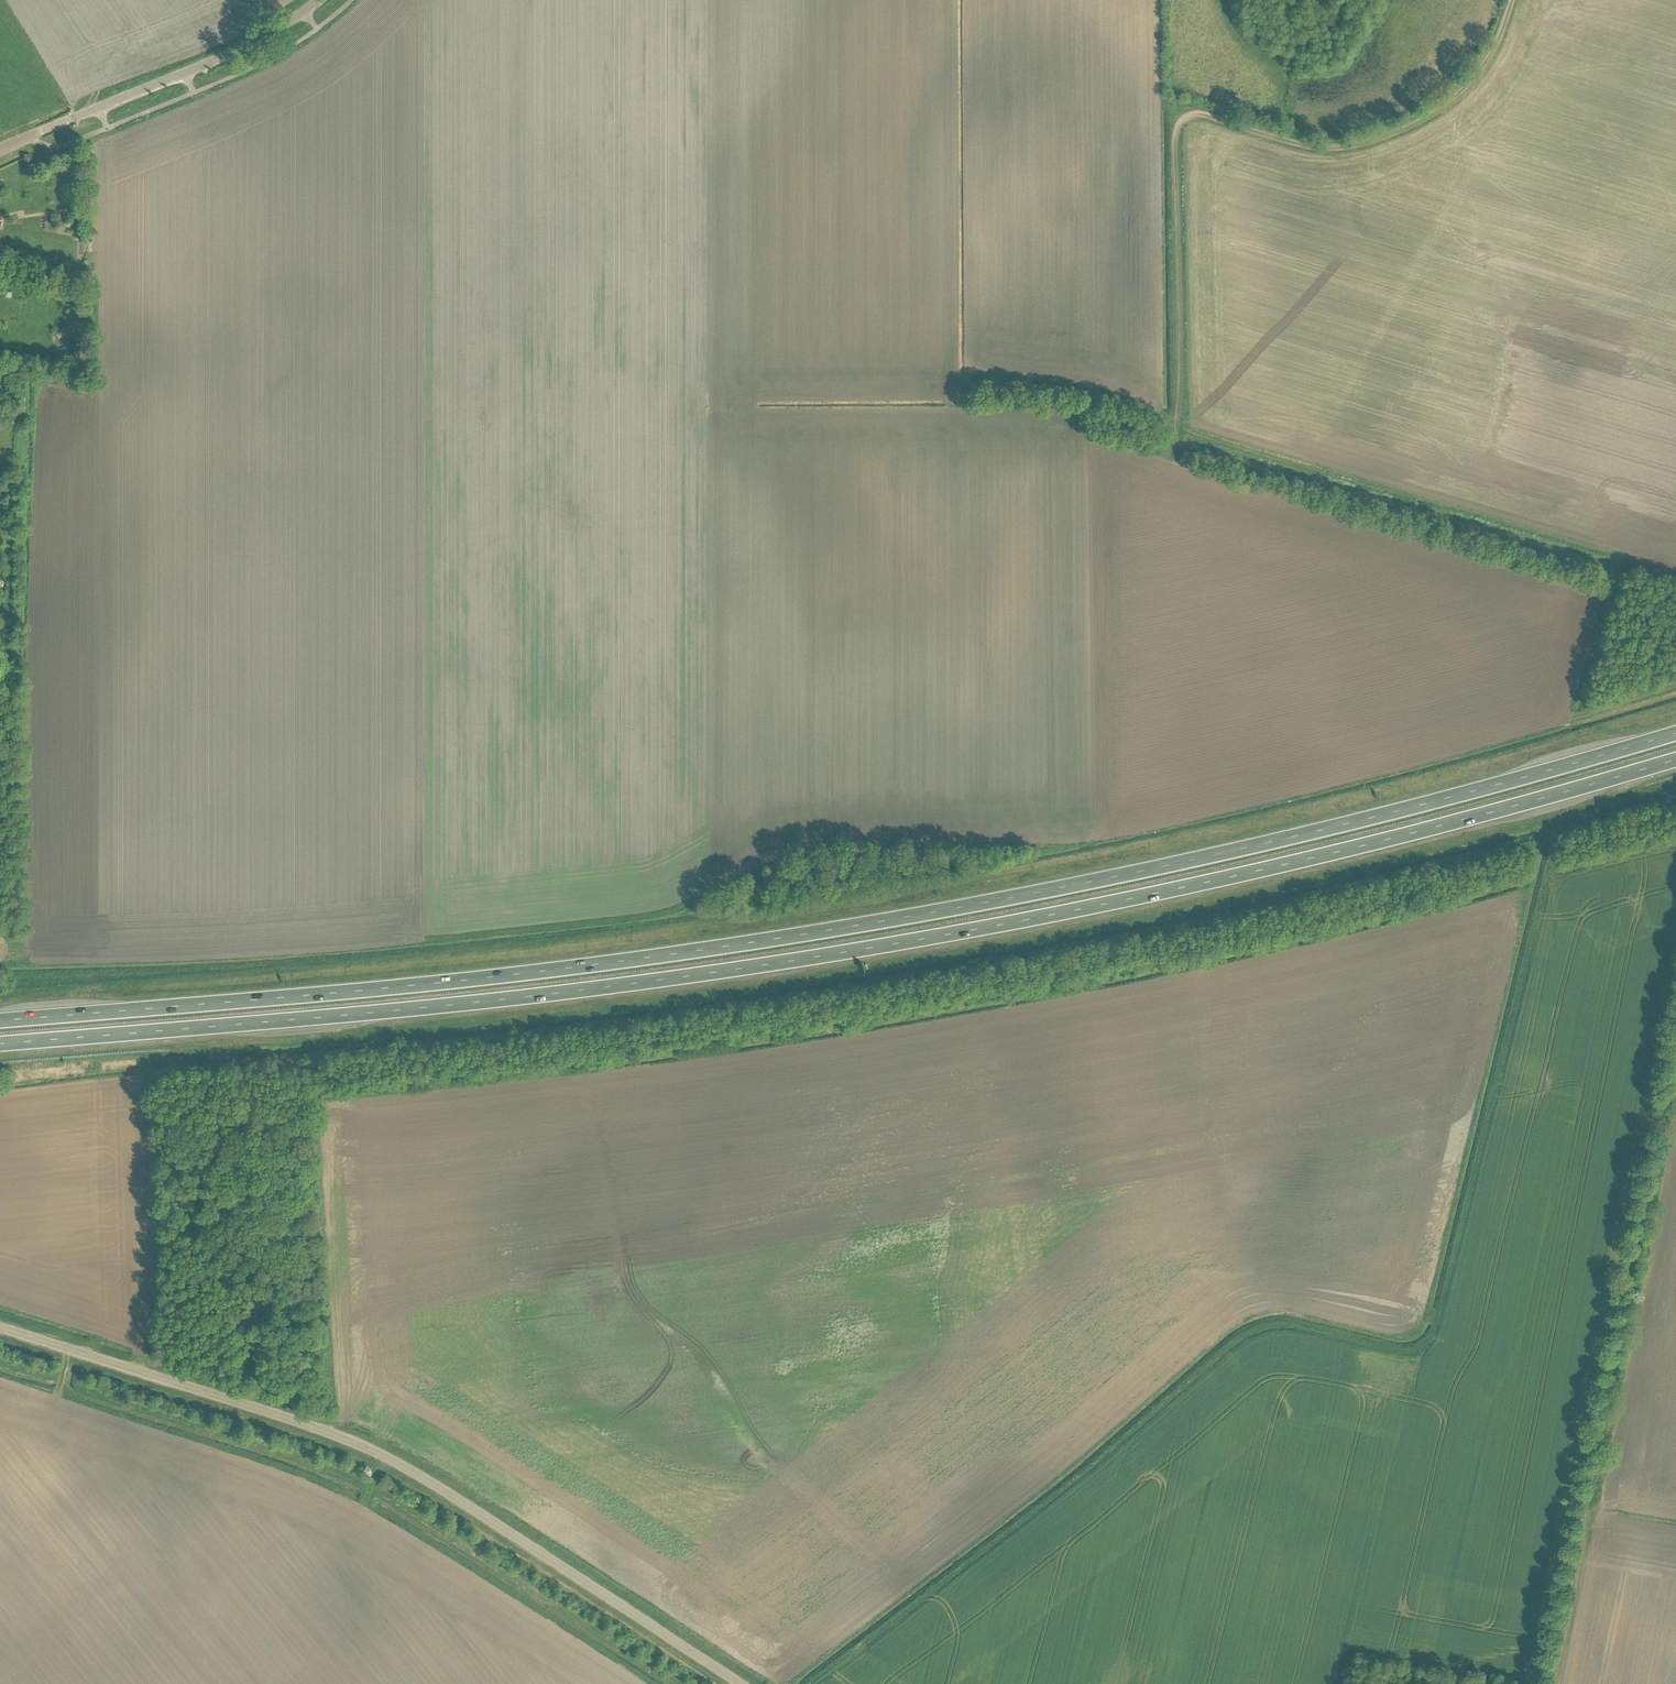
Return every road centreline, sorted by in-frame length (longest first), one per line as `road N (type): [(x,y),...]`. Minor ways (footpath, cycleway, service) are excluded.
road 1 (trunk): [(1675,732),(1286,837),(777,938),(420,985),(0,1020)]
road 2 (trunk): [(0,1043),(418,1008),(779,964),(1293,863),(1675,759)]
road 3 (tertiary): [(741,1683),(437,1486),(357,1442),(0,1327)]
road 4 (track): [(1180,427),(1176,128),(1183,115),(1195,111),(1318,145),(1399,129),(1466,83),(1509,0)]
road 5 (track): [(1675,1032),(1549,1683)]
road 6 (track): [(1180,427),(1560,543),(1675,590)]
road 7 (tertiary): [(0,149),(250,45),(318,0)]

